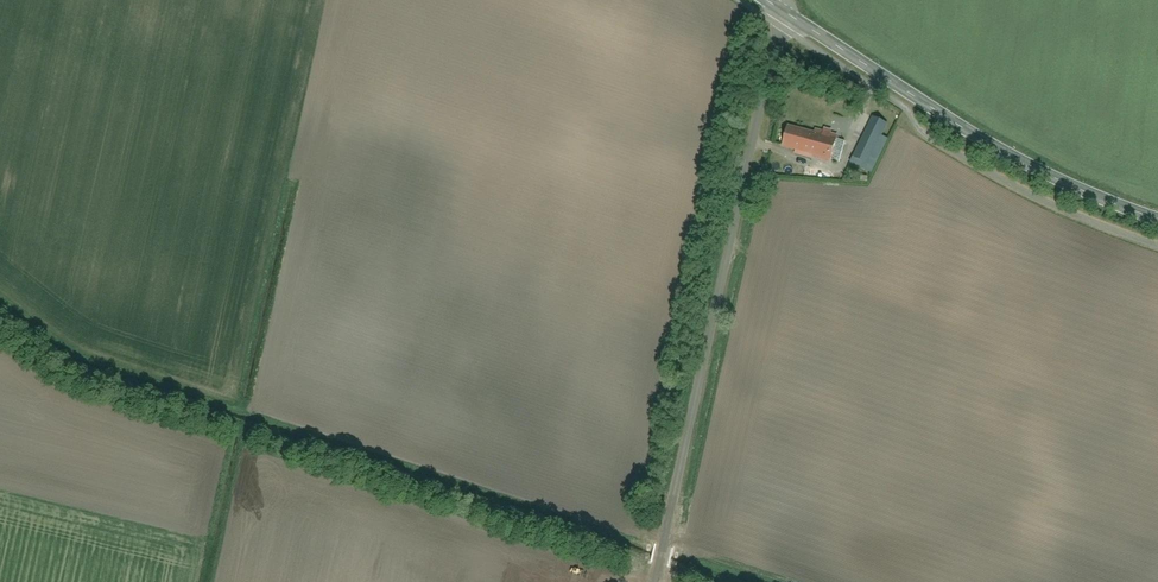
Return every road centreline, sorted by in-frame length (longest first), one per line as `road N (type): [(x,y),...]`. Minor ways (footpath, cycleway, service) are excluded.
road 1 (unclassified): [(775,7),(653,581)]
road 2 (tertiary): [(775,7),(1062,182),(1157,215)]

